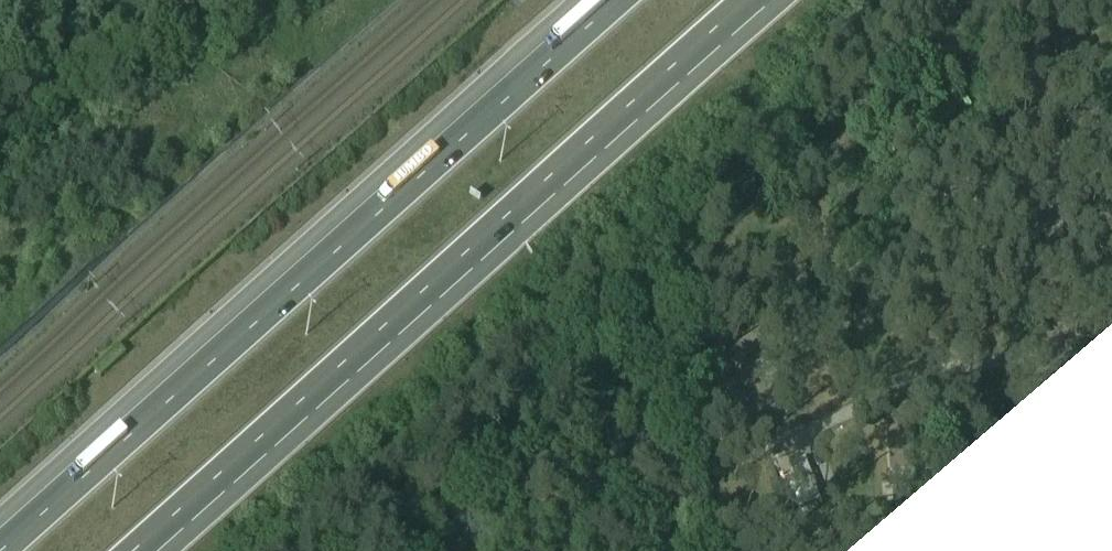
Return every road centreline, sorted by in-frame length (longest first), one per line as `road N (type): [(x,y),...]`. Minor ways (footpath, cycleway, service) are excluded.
road 1 (motorway): [(622,0),(0,549)]
road 2 (motorway): [(141,550),(758,0)]
road 3 (track): [(732,550),(730,442),(1055,312)]

